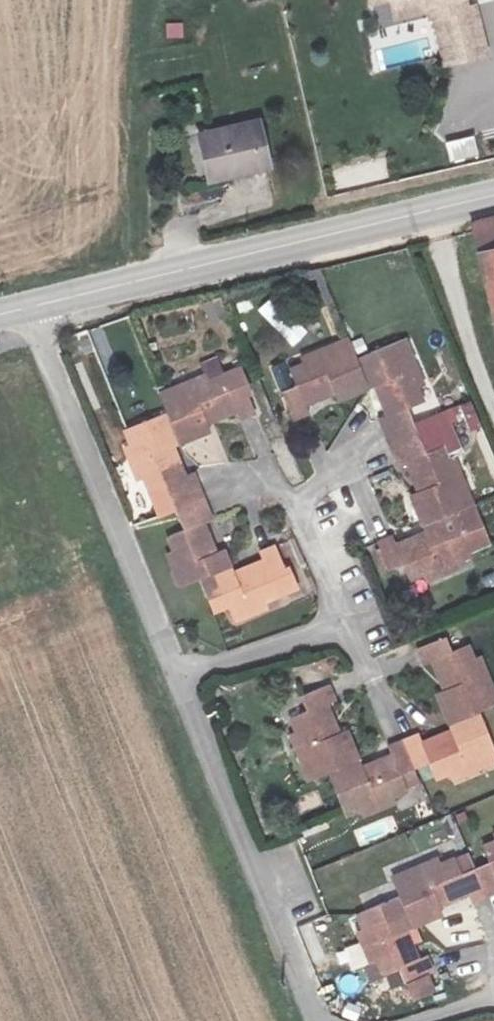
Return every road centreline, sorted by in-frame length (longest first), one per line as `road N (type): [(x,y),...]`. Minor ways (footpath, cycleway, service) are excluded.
road 1 (secondary): [(493,188),(25,304)]
road 2 (residential): [(175,674),(25,304)]
road 3 (residential): [(317,1020),(175,674)]
road 4 (residential): [(175,674),(349,626),(305,506)]

